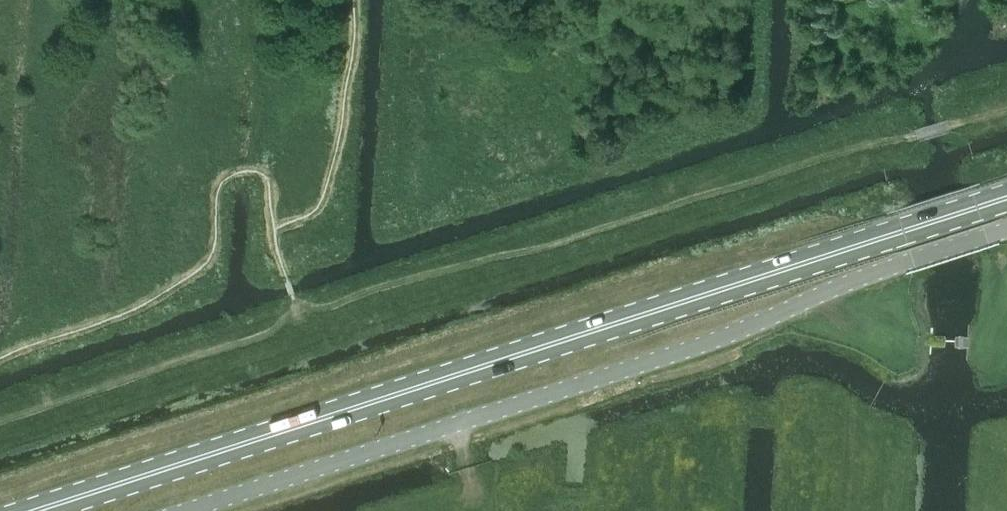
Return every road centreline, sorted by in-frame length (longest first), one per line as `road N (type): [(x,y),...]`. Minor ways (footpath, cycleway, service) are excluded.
road 1 (primary): [(34,510),(1006,197)]
road 2 (unclassified): [(1006,229),(647,363),(188,510)]

